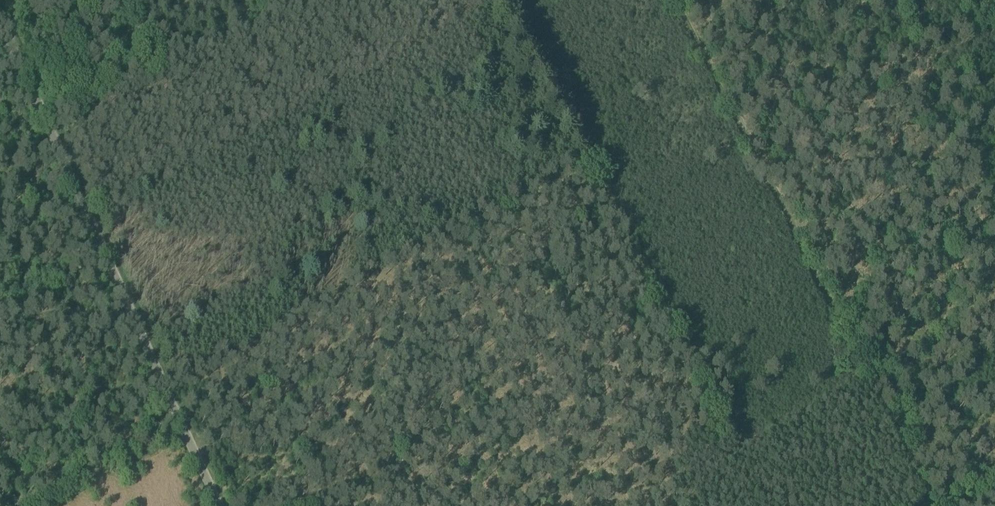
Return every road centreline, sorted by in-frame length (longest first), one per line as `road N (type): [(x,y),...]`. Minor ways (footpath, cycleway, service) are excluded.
road 1 (track): [(944,505),(676,0)]
road 2 (unclassified): [(218,505),(0,19)]
road 3 (track): [(299,0),(49,128)]

